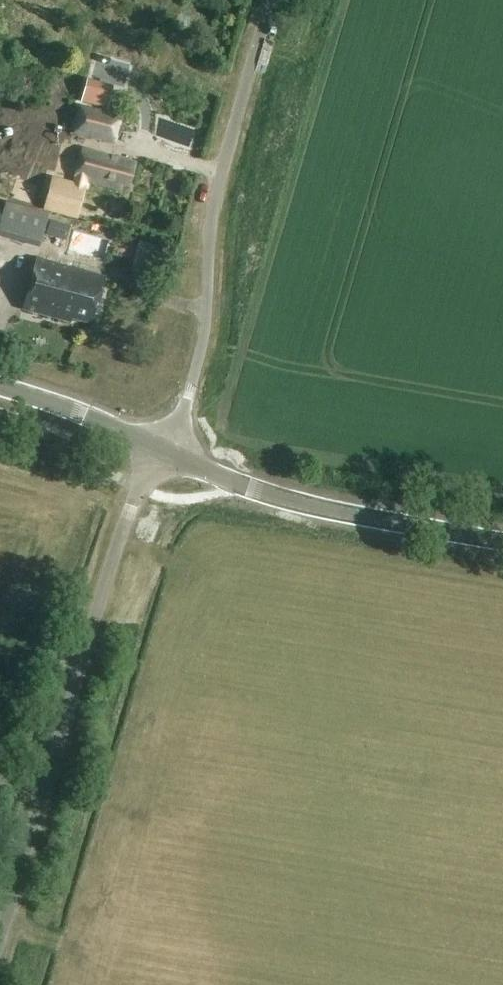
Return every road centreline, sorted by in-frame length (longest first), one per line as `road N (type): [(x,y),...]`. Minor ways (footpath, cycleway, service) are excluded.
road 1 (unclassified): [(142,491),(122,534),(0,941)]
road 2 (unclassified): [(161,446),(185,404),(203,336),(217,193),(273,0)]
road 3 (tertiary): [(502,544),(244,488),(161,446)]
road 4 (tertiary): [(161,446),(0,385)]

